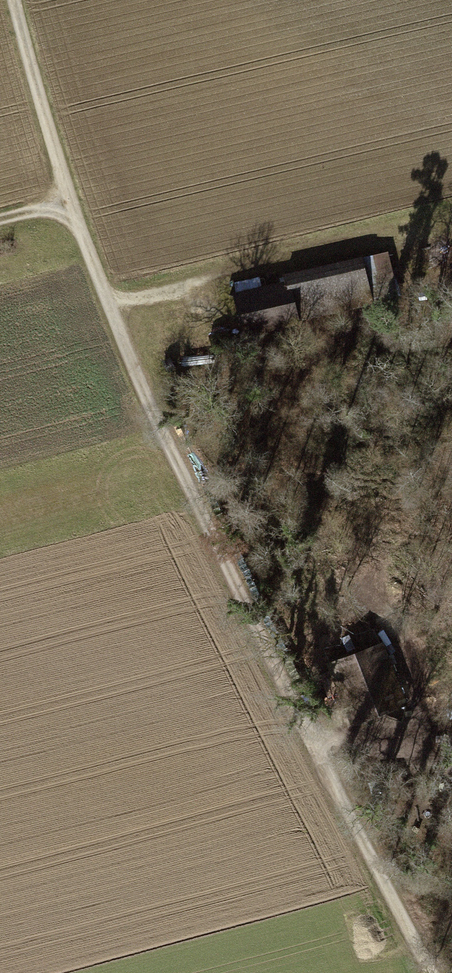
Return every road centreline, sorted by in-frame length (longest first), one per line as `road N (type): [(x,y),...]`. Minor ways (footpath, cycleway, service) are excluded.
road 1 (track): [(11,0),(67,201),(151,407),(430,972)]
road 2 (track): [(108,305),(366,234)]
road 3 (track): [(309,733),(451,771)]

